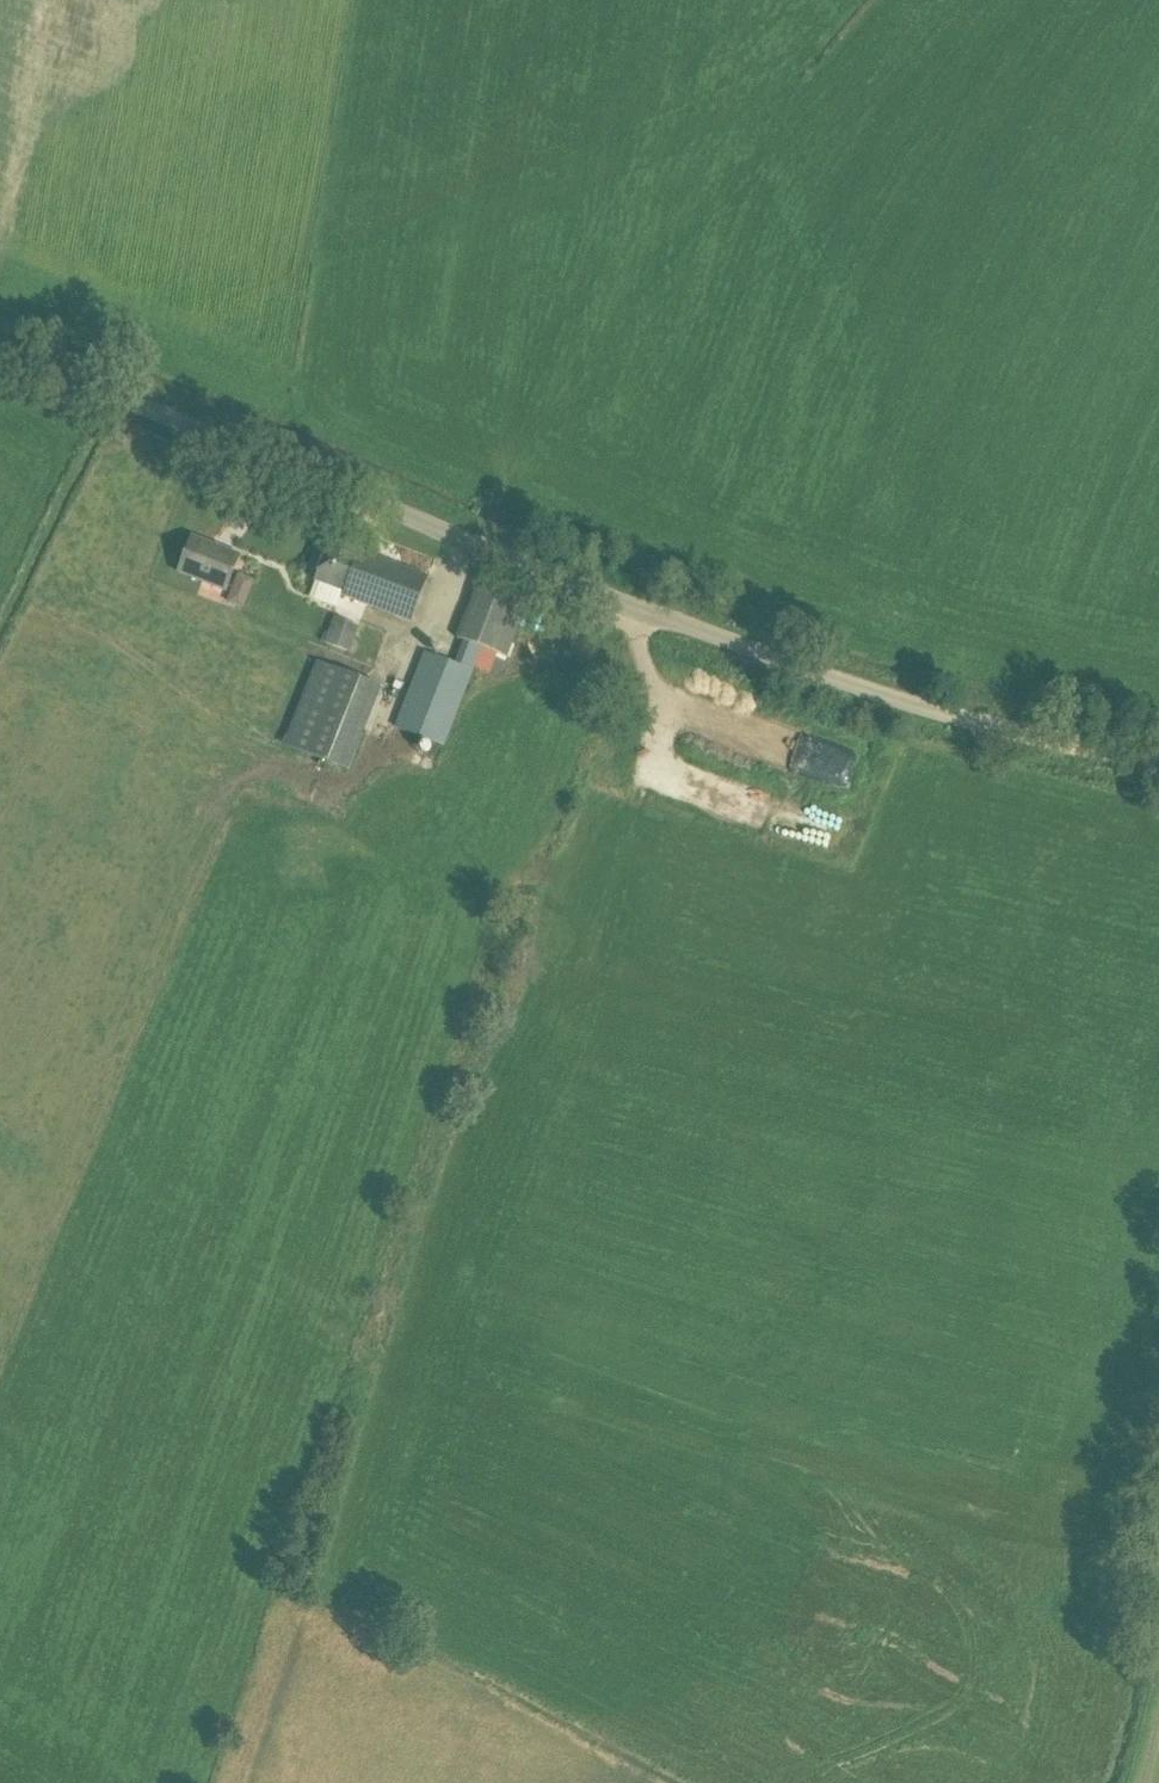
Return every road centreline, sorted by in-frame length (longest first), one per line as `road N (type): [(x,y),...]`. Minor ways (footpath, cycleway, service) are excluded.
road 1 (track): [(626,602),(236,1782)]
road 2 (unclassified): [(0,349),(472,547),(913,704),(1062,745)]
road 3 (track): [(677,774),(634,604)]

